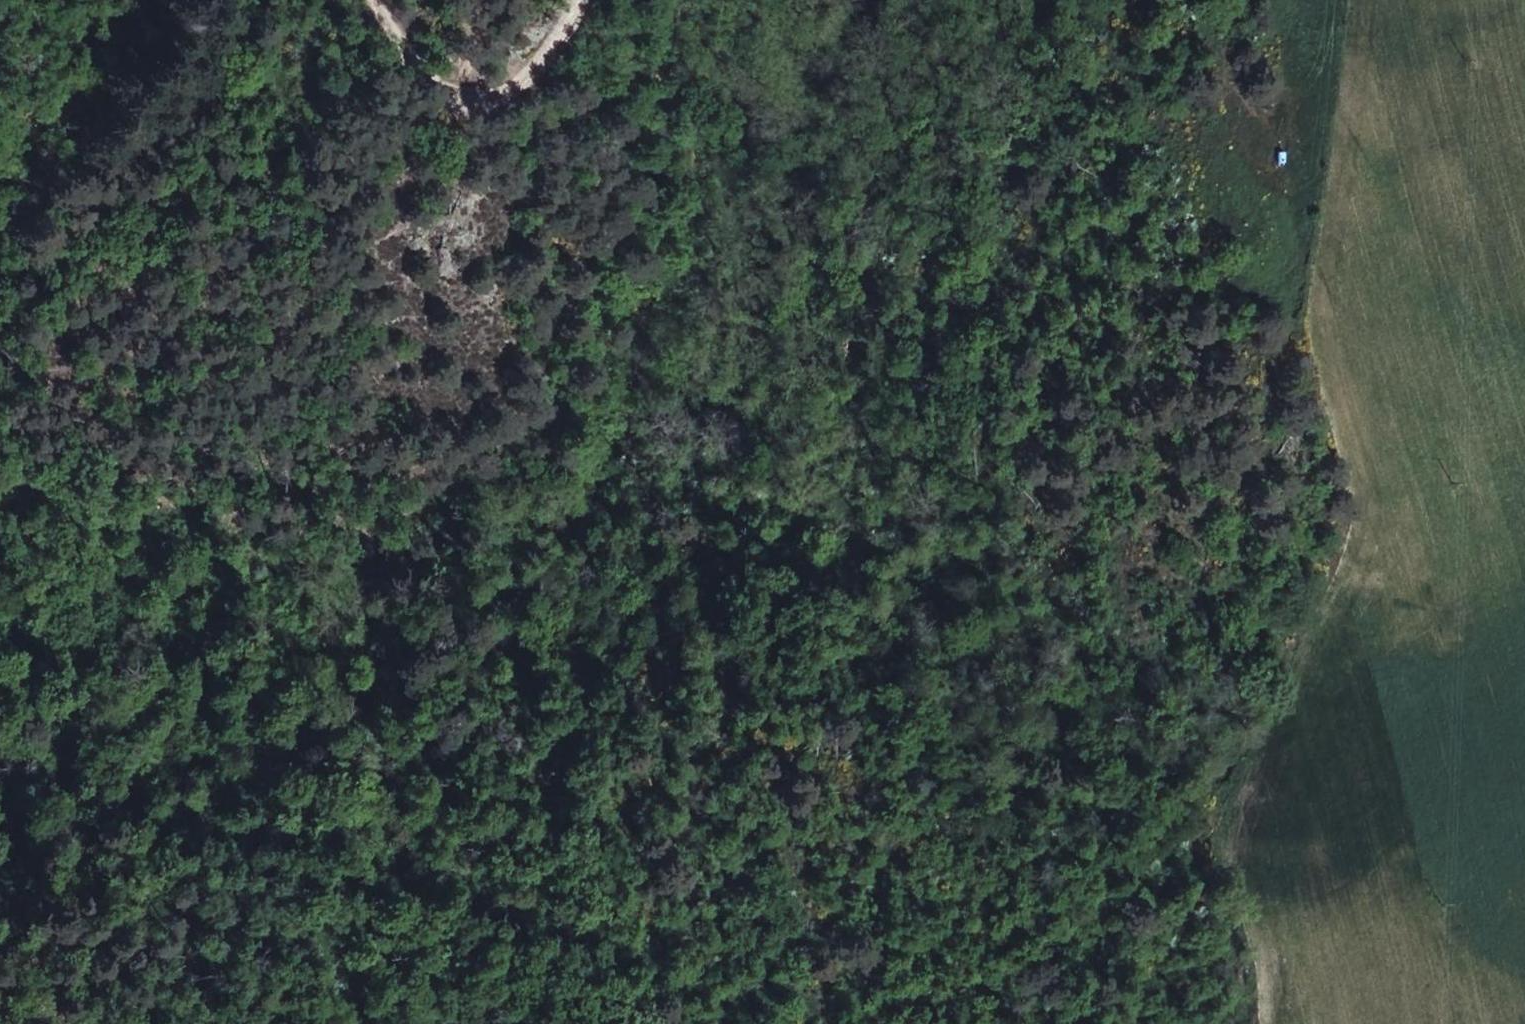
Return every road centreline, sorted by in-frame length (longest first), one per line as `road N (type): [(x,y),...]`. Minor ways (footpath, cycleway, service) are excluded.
road 1 (track): [(392,0),(480,105),(596,20),(608,0)]

